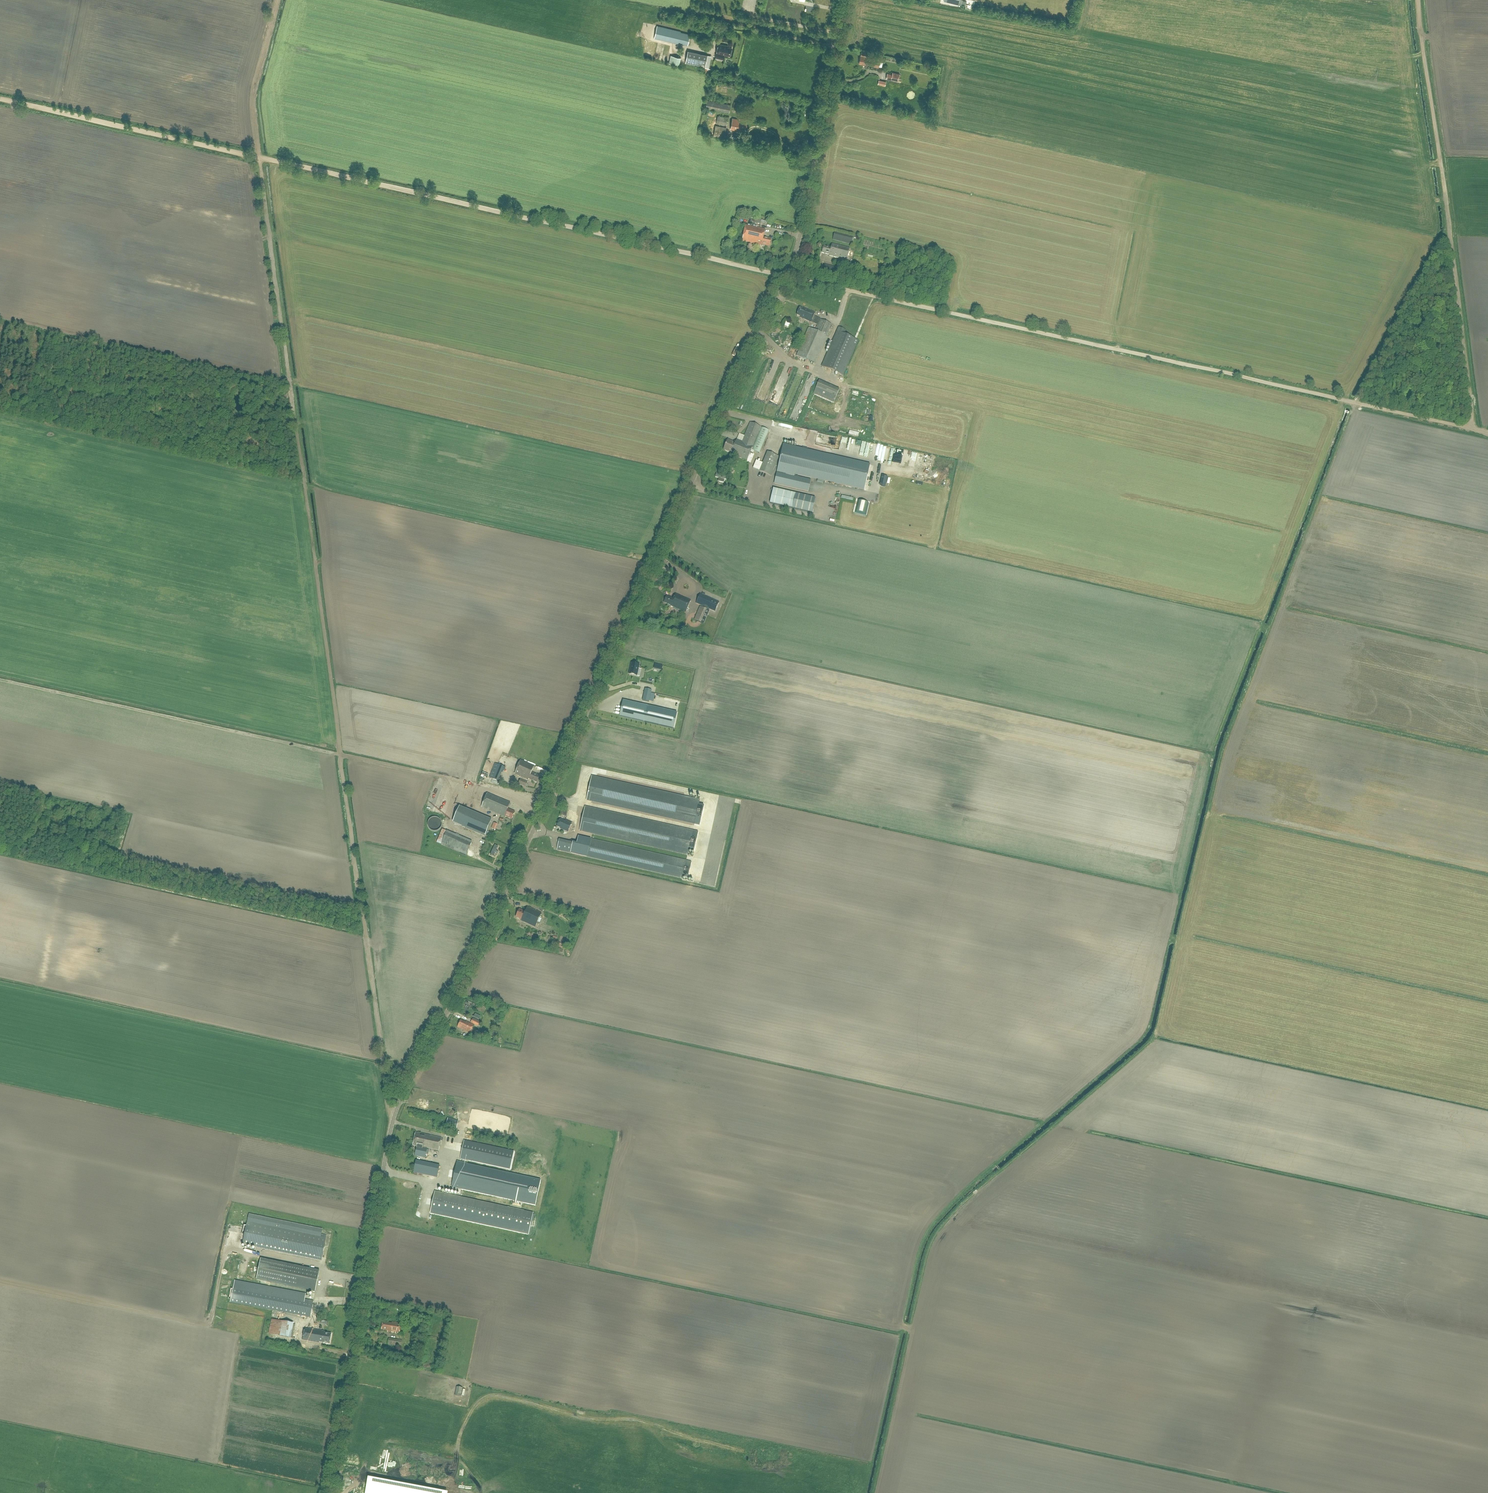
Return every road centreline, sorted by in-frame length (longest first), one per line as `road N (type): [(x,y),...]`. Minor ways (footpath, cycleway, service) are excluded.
road 1 (unclassified): [(330,1492),(394,1116),(471,966),(794,254),(844,0)]
road 2 (track): [(257,157),(1473,429)]
road 3 (track): [(303,477),(363,919)]
road 4 (track): [(1473,429),(1417,0)]
road 5 (track): [(257,157),(303,477)]
road 6 (track): [(0,99),(257,157)]
road 7 (track): [(363,919),(394,1116)]
road 8 (track): [(274,0),(252,94),(257,157)]

